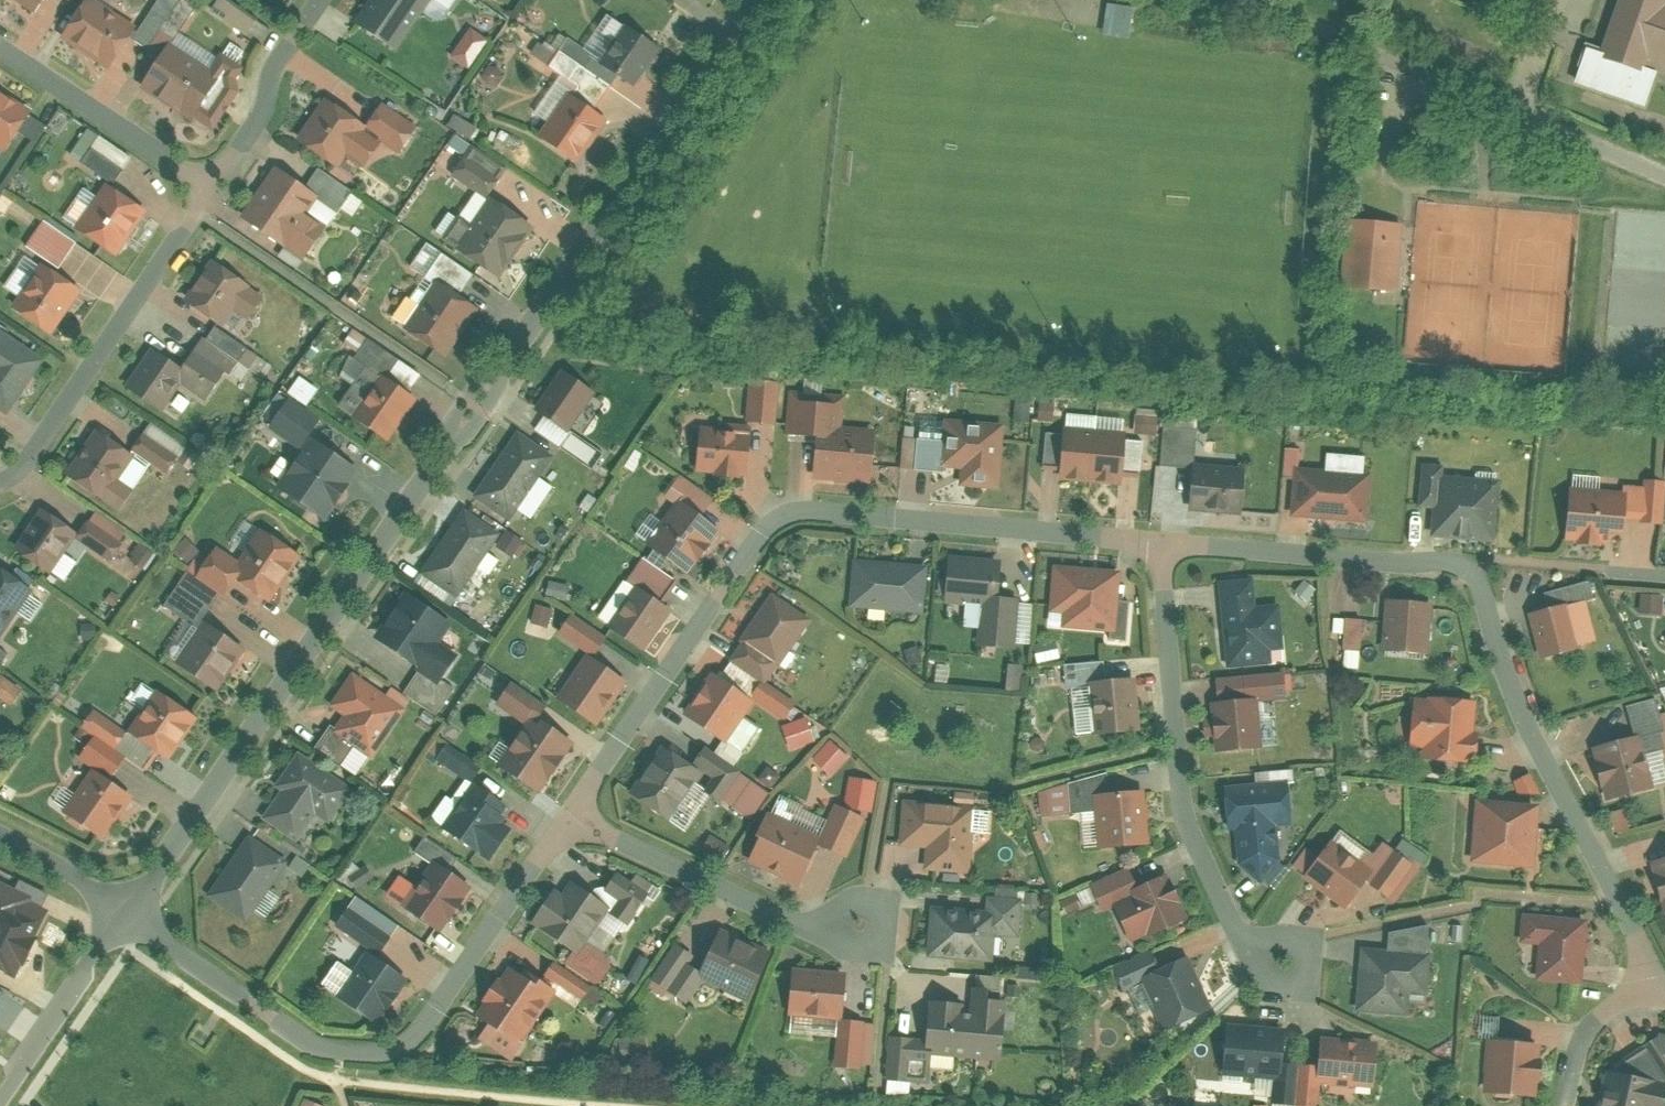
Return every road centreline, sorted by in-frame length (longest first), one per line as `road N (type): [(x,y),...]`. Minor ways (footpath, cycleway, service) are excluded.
road 1 (residential): [(129,913),(755,0)]
road 2 (residential): [(1664,991),(1648,978),(1627,908),(1451,563),(1162,541)]
road 3 (residential): [(1162,541),(800,507),(774,517),(567,817)]
road 4 (residential): [(567,817),(424,1028),(399,1048),(354,1055),(304,1040),(129,913)]
road 5 (residential): [(1162,541),(1186,808),(1244,936),(1260,948)]
road 6 (residential): [(205,180),(198,212),(31,459),(0,481)]
road 7 (residential): [(1348,41),(1664,176)]
road 8 (residential): [(567,817),(797,923),(836,925)]
road 9 (residential): [(205,180),(0,47)]
road 10 (residential): [(0,1099),(129,913)]
road 11 (residential): [(322,0),(278,67),(268,108),(238,152),(205,180)]
road 12 (residential): [(0,833),(129,913)]
road 13 (residential): [(1260,948),(1261,974),(1293,986),(1312,967),(1299,936)]

